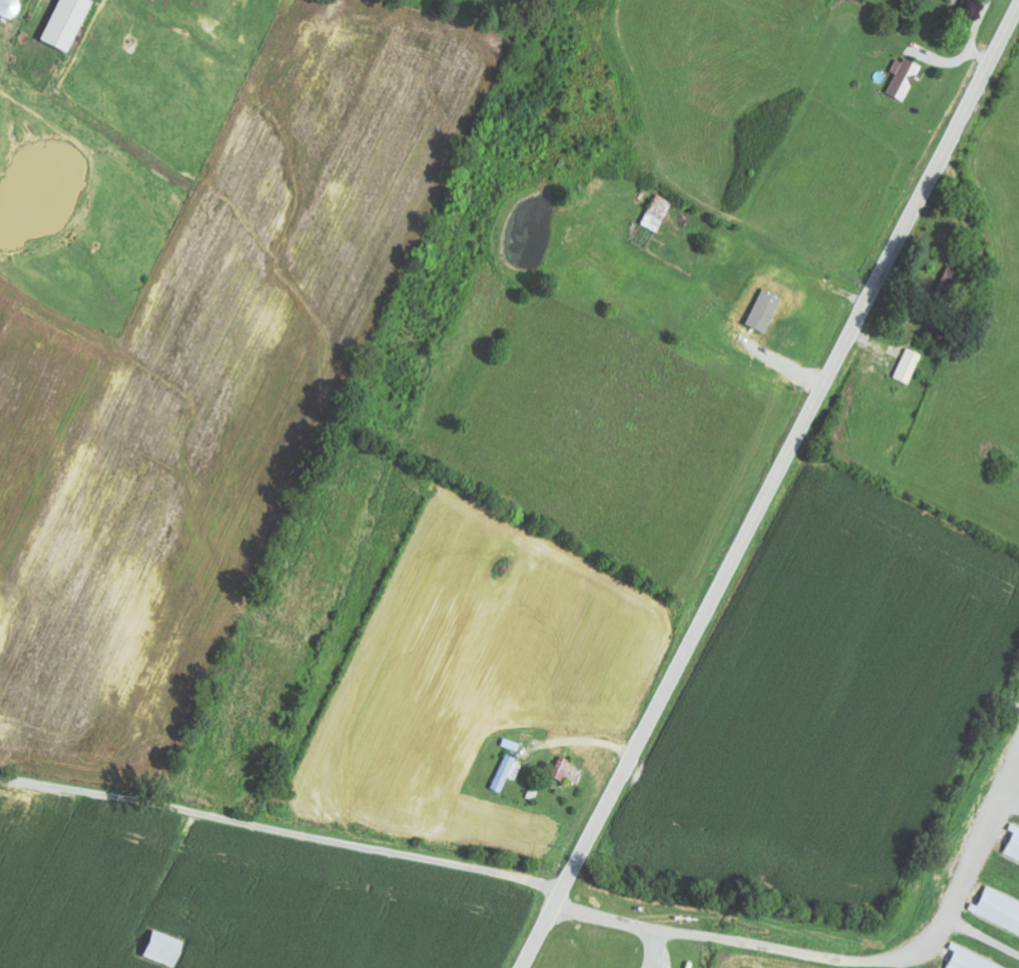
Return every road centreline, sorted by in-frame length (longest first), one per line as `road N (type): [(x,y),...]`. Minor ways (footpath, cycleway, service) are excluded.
road 1 (secondary): [(1018,11),(524,967)]
road 2 (residential): [(0,780),(564,890)]

